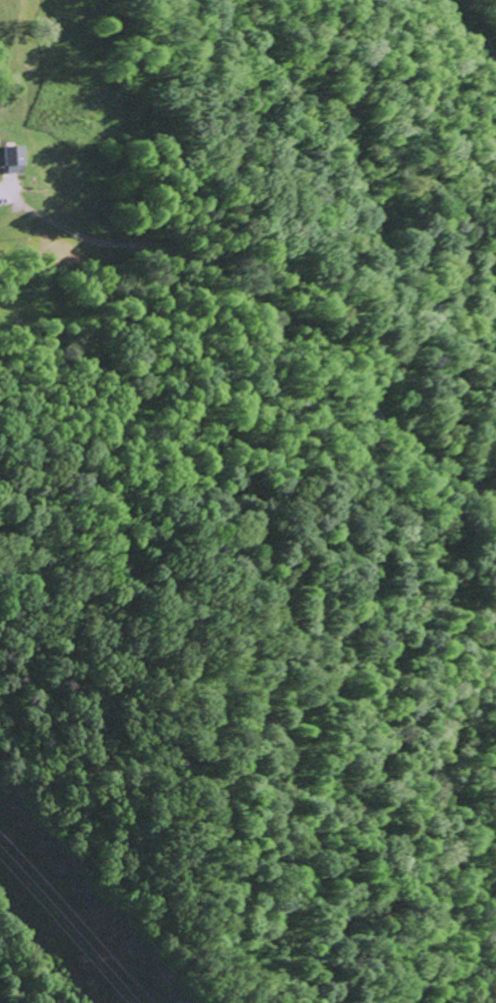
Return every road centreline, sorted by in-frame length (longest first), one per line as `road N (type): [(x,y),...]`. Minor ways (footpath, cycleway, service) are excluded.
road 1 (residential): [(495,545),(479,516),(399,449),(333,363),(287,328),(167,251),(96,236),(36,211)]

